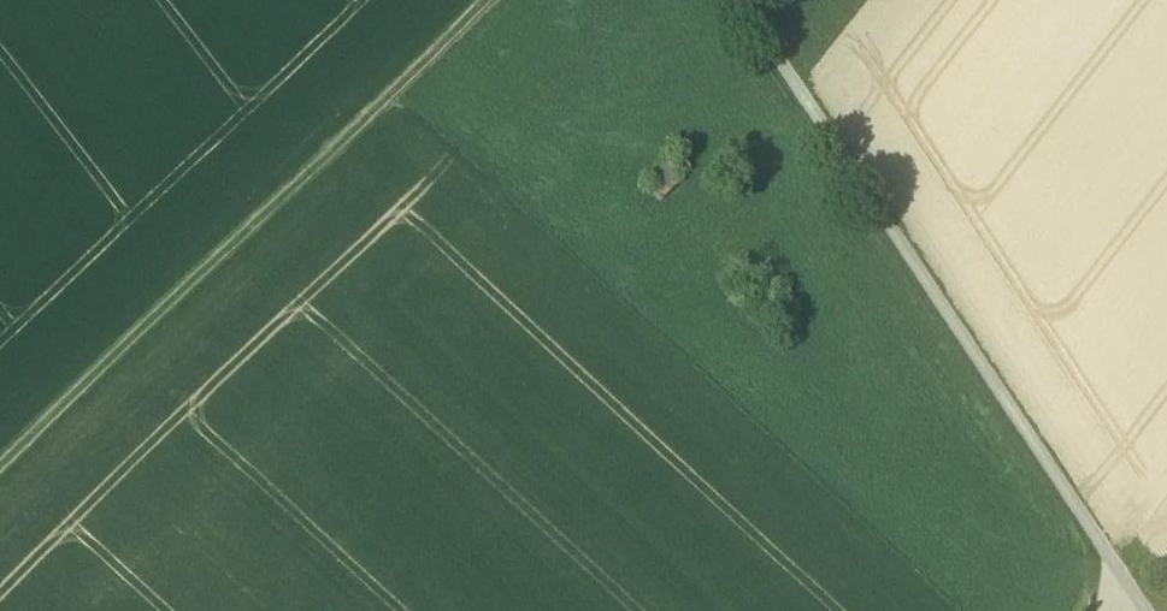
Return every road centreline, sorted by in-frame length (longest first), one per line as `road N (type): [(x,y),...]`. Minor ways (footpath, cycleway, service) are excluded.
road 1 (unclassified): [(737,0),(1143,610)]
road 2 (track): [(0,467),(486,0)]

